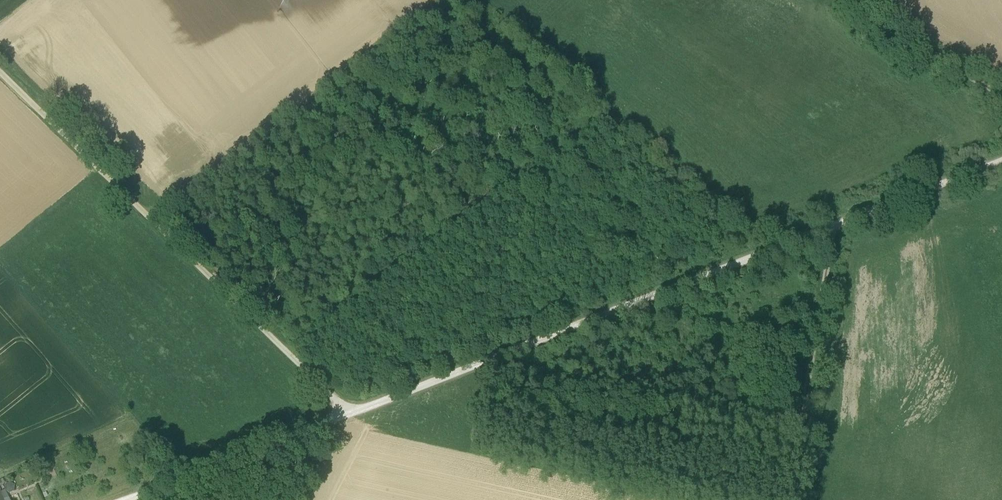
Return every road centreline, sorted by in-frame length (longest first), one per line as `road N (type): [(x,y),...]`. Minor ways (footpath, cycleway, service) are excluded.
road 1 (track): [(350,411),(1001,161)]
road 2 (track): [(350,411),(0,71)]
road 3 (track): [(836,226),(792,499)]
road 4 (track): [(123,499),(350,411)]
road 5 (track): [(1001,91),(850,0)]

